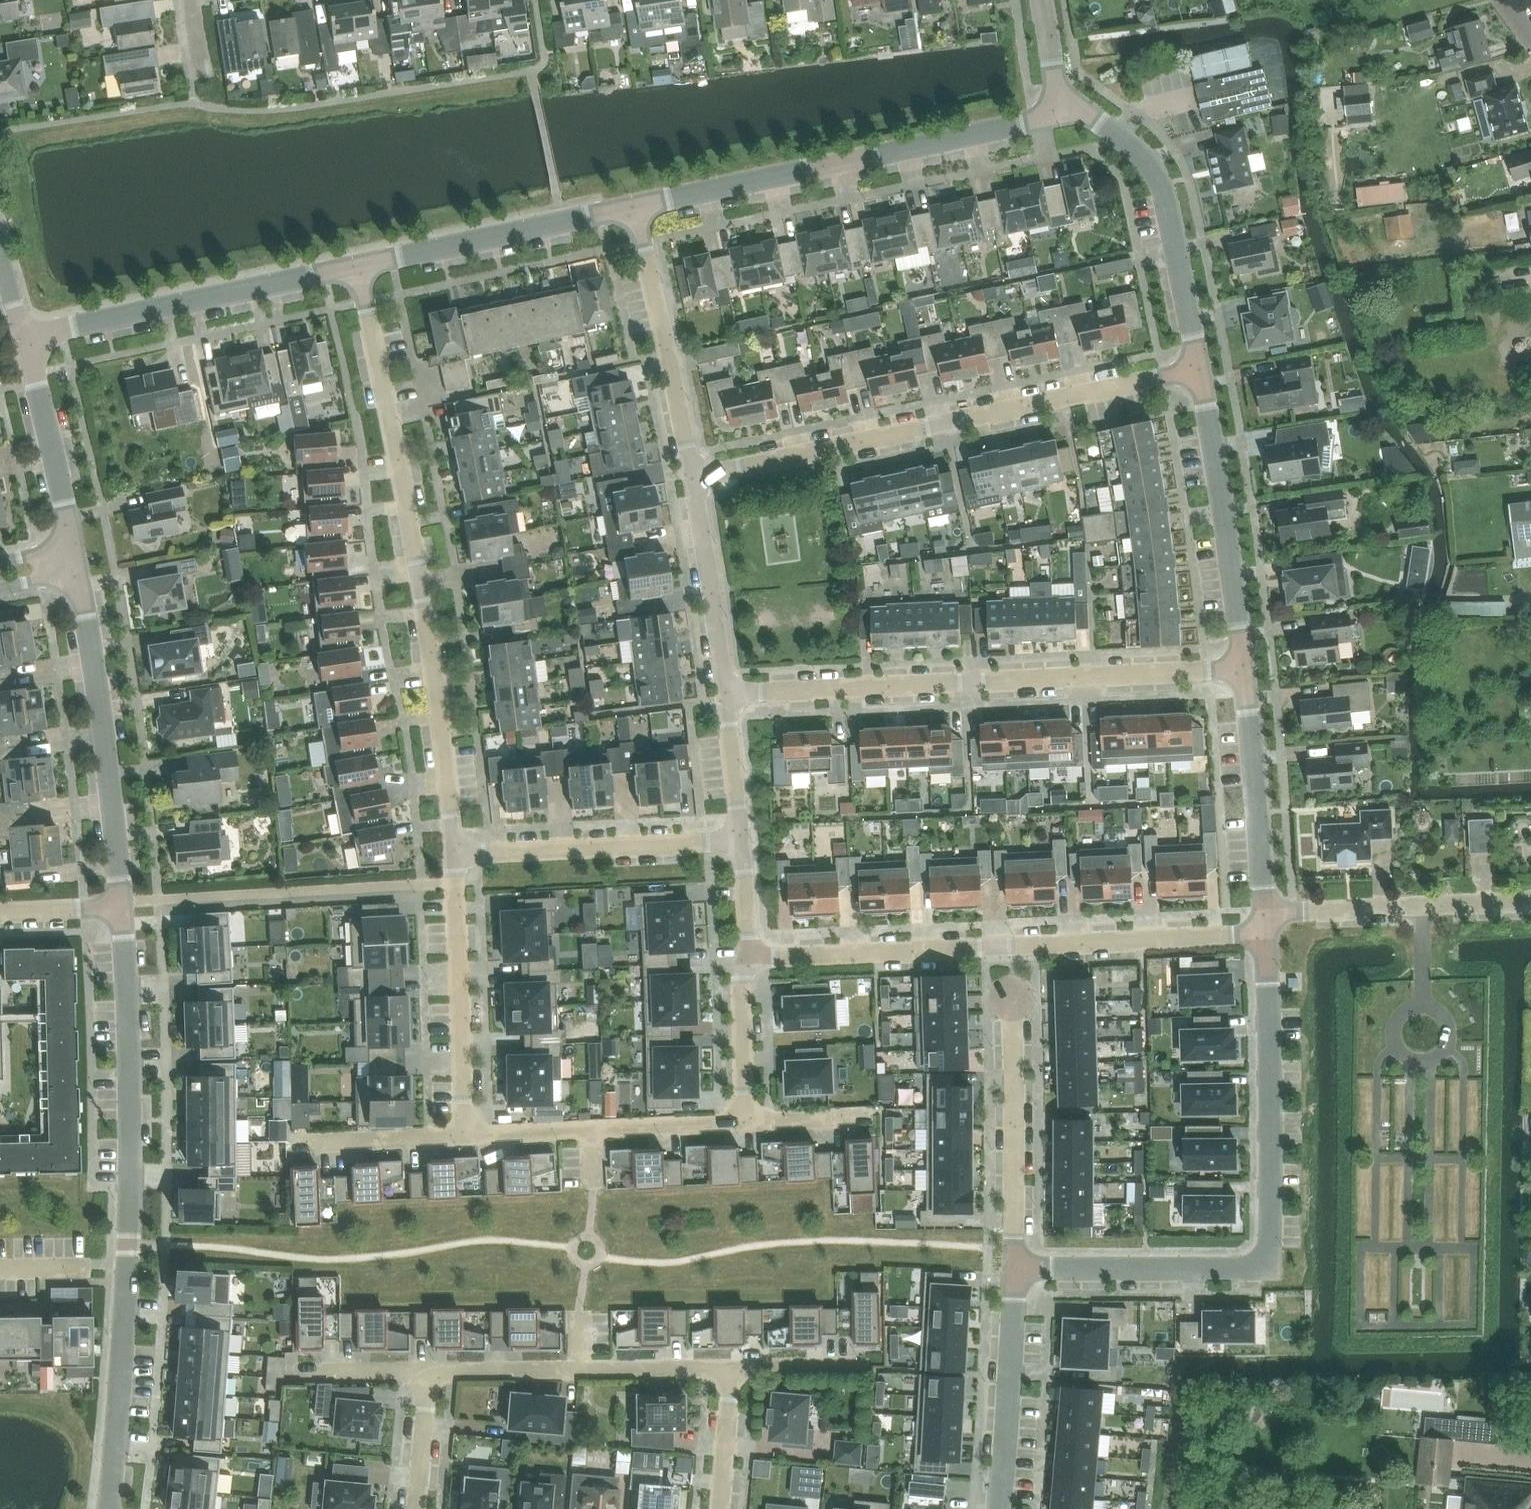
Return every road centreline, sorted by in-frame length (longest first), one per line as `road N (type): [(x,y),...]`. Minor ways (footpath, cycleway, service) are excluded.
road 1 (residential): [(1020,1273),(1276,1273),(1268,914)]
road 2 (residential): [(453,857),(434,648),(356,267)]
road 3 (residential): [(1268,914),(1249,937),(751,962)]
road 4 (residential): [(724,699),(1247,673)]
road 5 (residential): [(689,482),(1199,371)]
road 6 (residential): [(636,208),(1063,116)]
road 7 (residential): [(127,1264),(122,911)]
road 8 (residential): [(122,911),(91,662),(71,573)]
road 9 (residential): [(24,340),(356,267)]
road 10 (residential): [(1199,371),(1158,178),(1116,134),(1088,117),(1063,116)]
road 11 (residential): [(1247,673),(1199,371)]
road 12 (residential): [(432,1373),(733,1370)]
road 13 (residential): [(453,857),(742,838)]
road 14 (residential): [(356,267),(636,208)]
road 15 (residential): [(689,482),(636,208)]
road 16 (residential): [(743,1125),(465,1134)]
road 17 (residential): [(1020,1273),(1011,995)]
road 18 (residential): [(465,1134),(453,857)]
road 19 (residential): [(1530,903),(1268,914)]
road 20 (residential): [(127,1264),(109,1508)]
road 21 (residential): [(1268,914),(1247,673)]
road 22 (residential): [(1002,1508),(1020,1273)]
road 23 (residential): [(724,699),(689,482)]
road 24 (residential): [(63,536),(24,340)]
road 25 (residential): [(743,1125),(741,982),(751,962)]
road 26 (residential): [(302,1143),(465,1134)]
road 27 (residential): [(743,1125),(883,1115)]
road 28 (residential): [(742,838),(724,699)]
road 29 (residential): [(723,1508),(733,1370)]
road 30 (residential): [(733,1370),(870,1370)]
road 31 (residential): [(419,1508),(432,1373)]
road 32 (residential): [(307,1373),(432,1373)]
road 33 (residential): [(751,962),(742,838)]
road 34 (residential): [(122,911),(0,917)]

